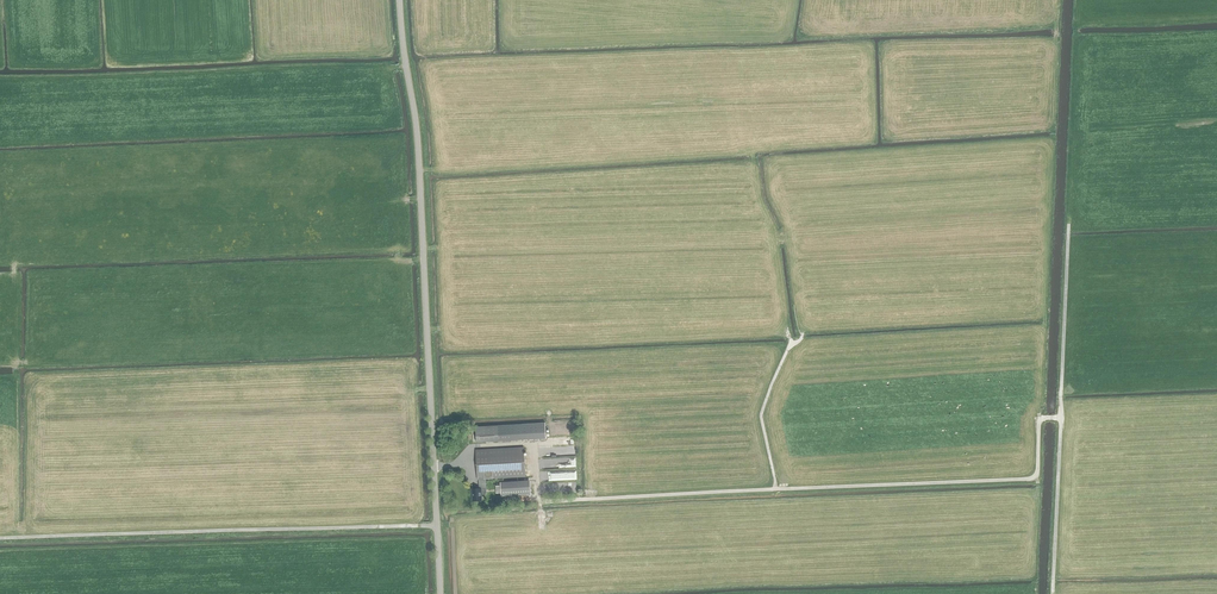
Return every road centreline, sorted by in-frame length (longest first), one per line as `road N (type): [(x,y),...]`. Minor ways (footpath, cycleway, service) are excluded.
road 1 (track): [(1061,418),(1040,420),(1038,470),(1022,479),(545,500),(537,498),(534,443),(472,446)]
road 2 (tertiary): [(440,593),(418,153),(399,0)]
road 3 (track): [(1053,592),(1069,225)]
road 4 (track): [(802,334),(761,413),(776,489)]

